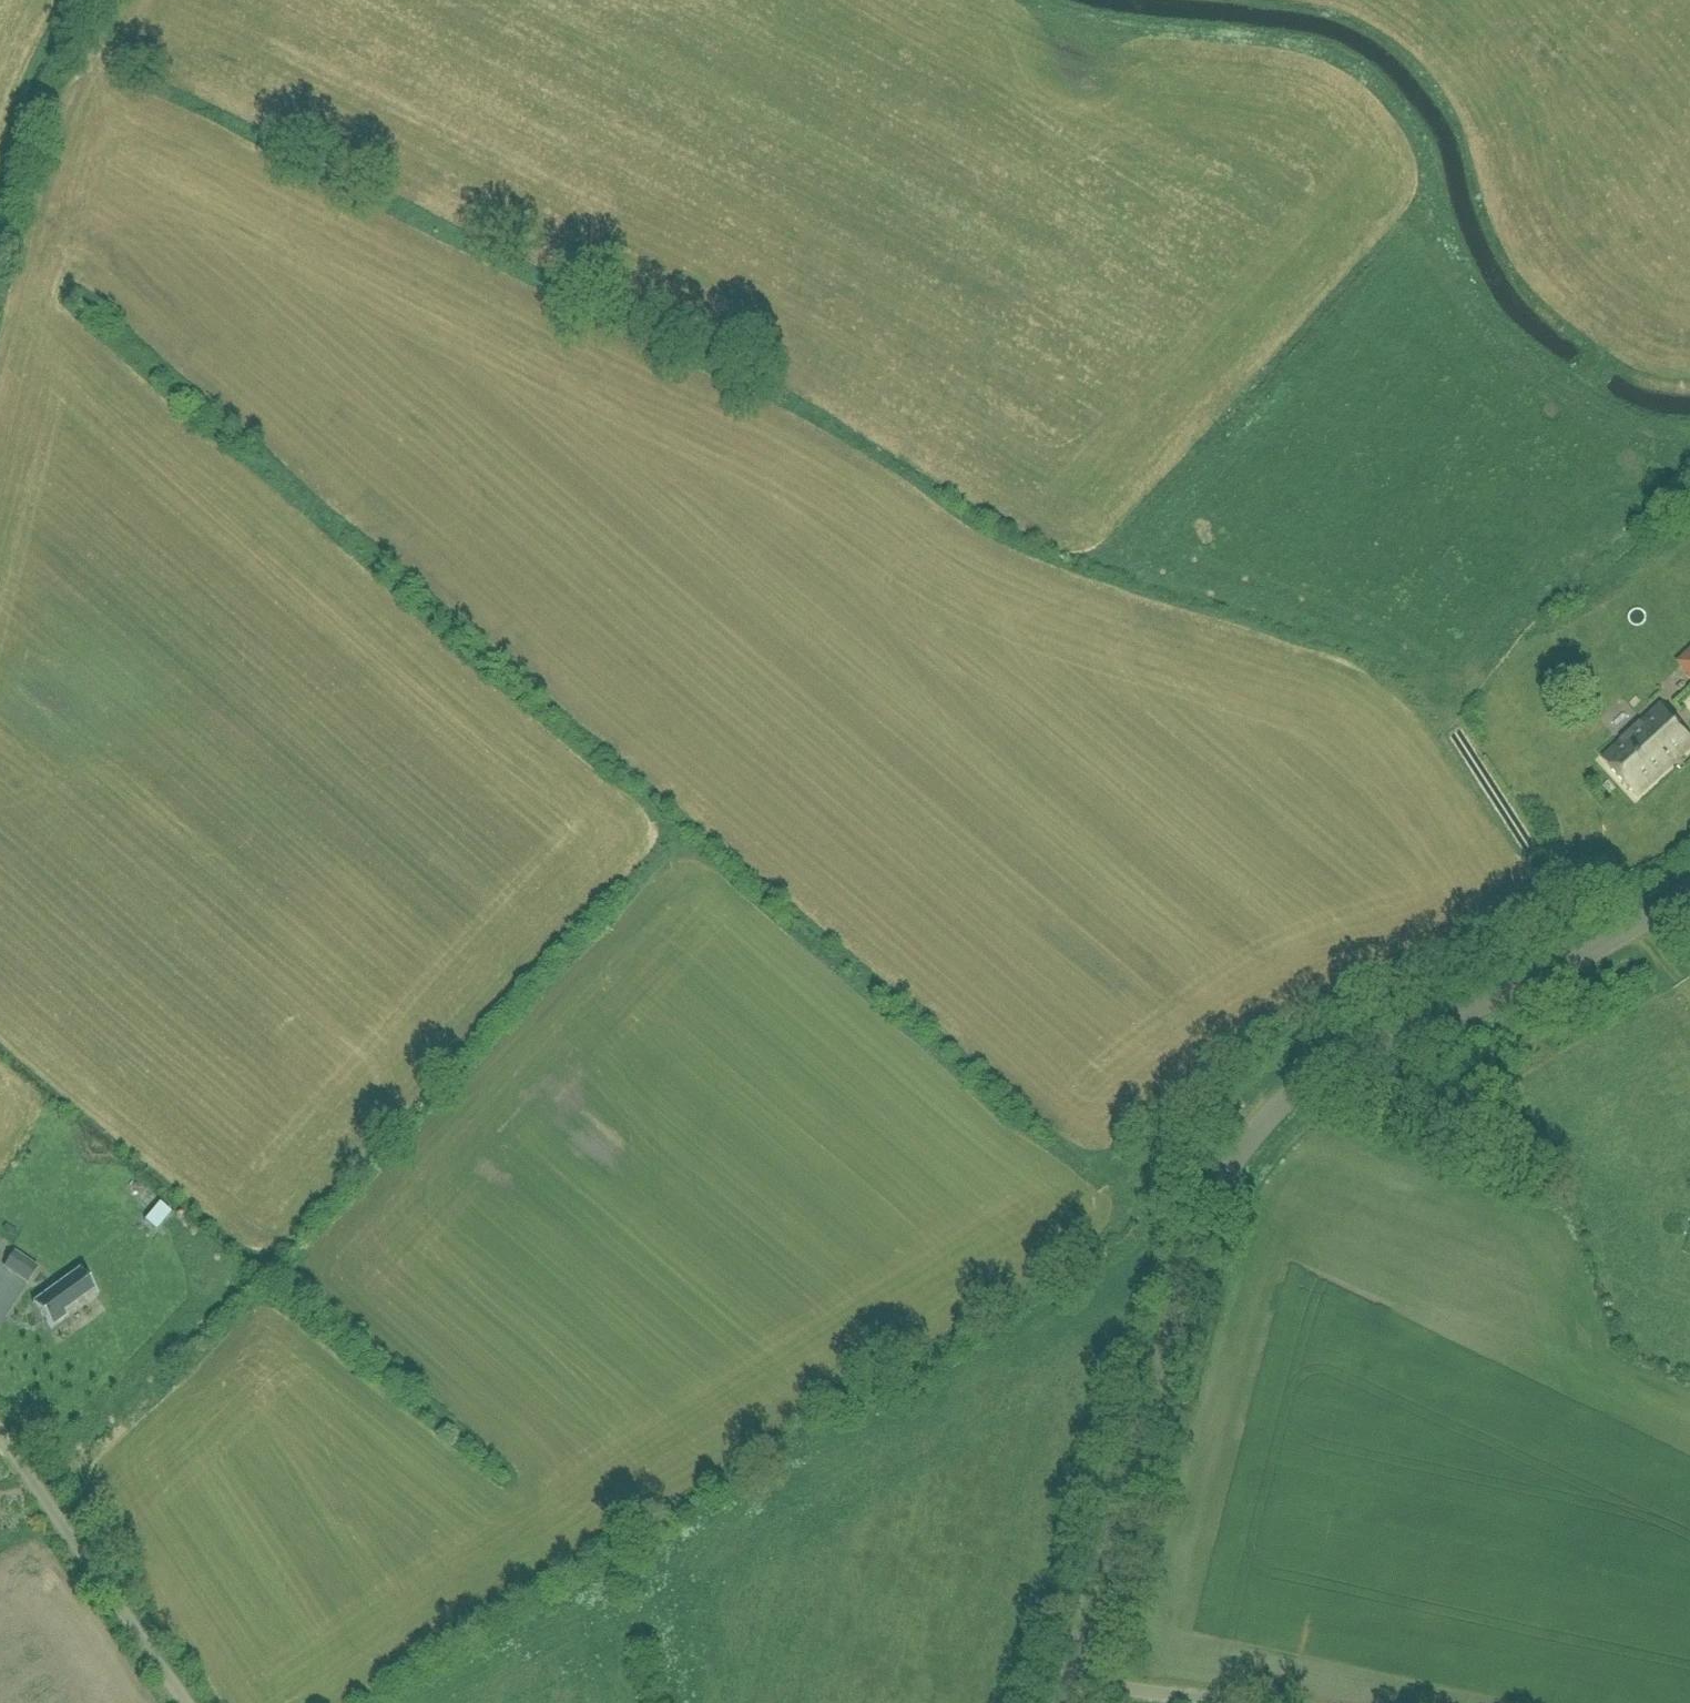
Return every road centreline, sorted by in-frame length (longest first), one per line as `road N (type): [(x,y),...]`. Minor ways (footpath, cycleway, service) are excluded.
road 1 (tertiary): [(1064,1702),(1201,1232),(1263,1119),(1351,1056),(1550,977),(1689,888)]
road 2 (unclassified): [(185,1702),(0,1434)]

